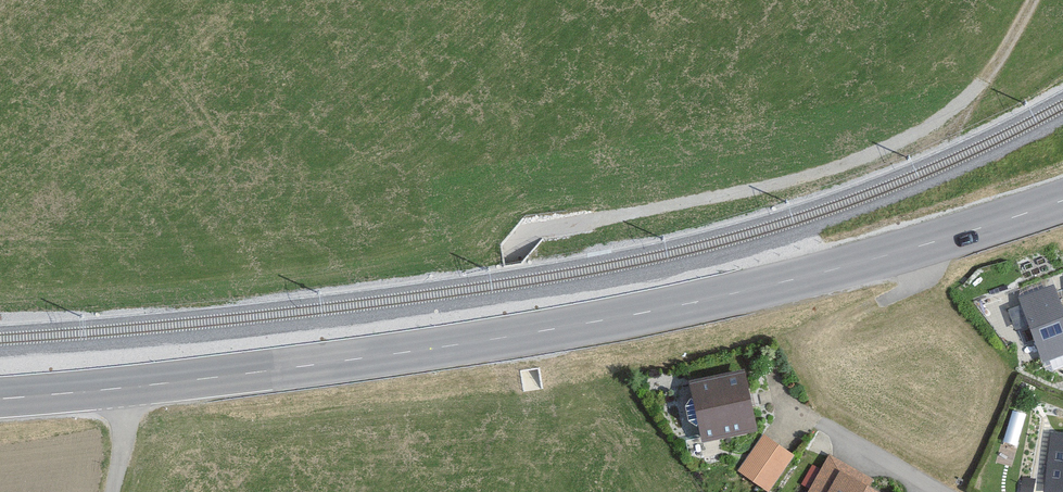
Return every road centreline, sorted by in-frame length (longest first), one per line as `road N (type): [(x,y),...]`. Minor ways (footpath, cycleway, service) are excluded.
road 1 (secondary): [(0,398),(131,388),(647,313),(925,244),(1062,199)]
road 2 (track): [(534,404),(513,262),(528,232),(798,176),(918,136),(1000,61),(1034,0)]
road 3 (residential): [(949,491),(805,417)]

